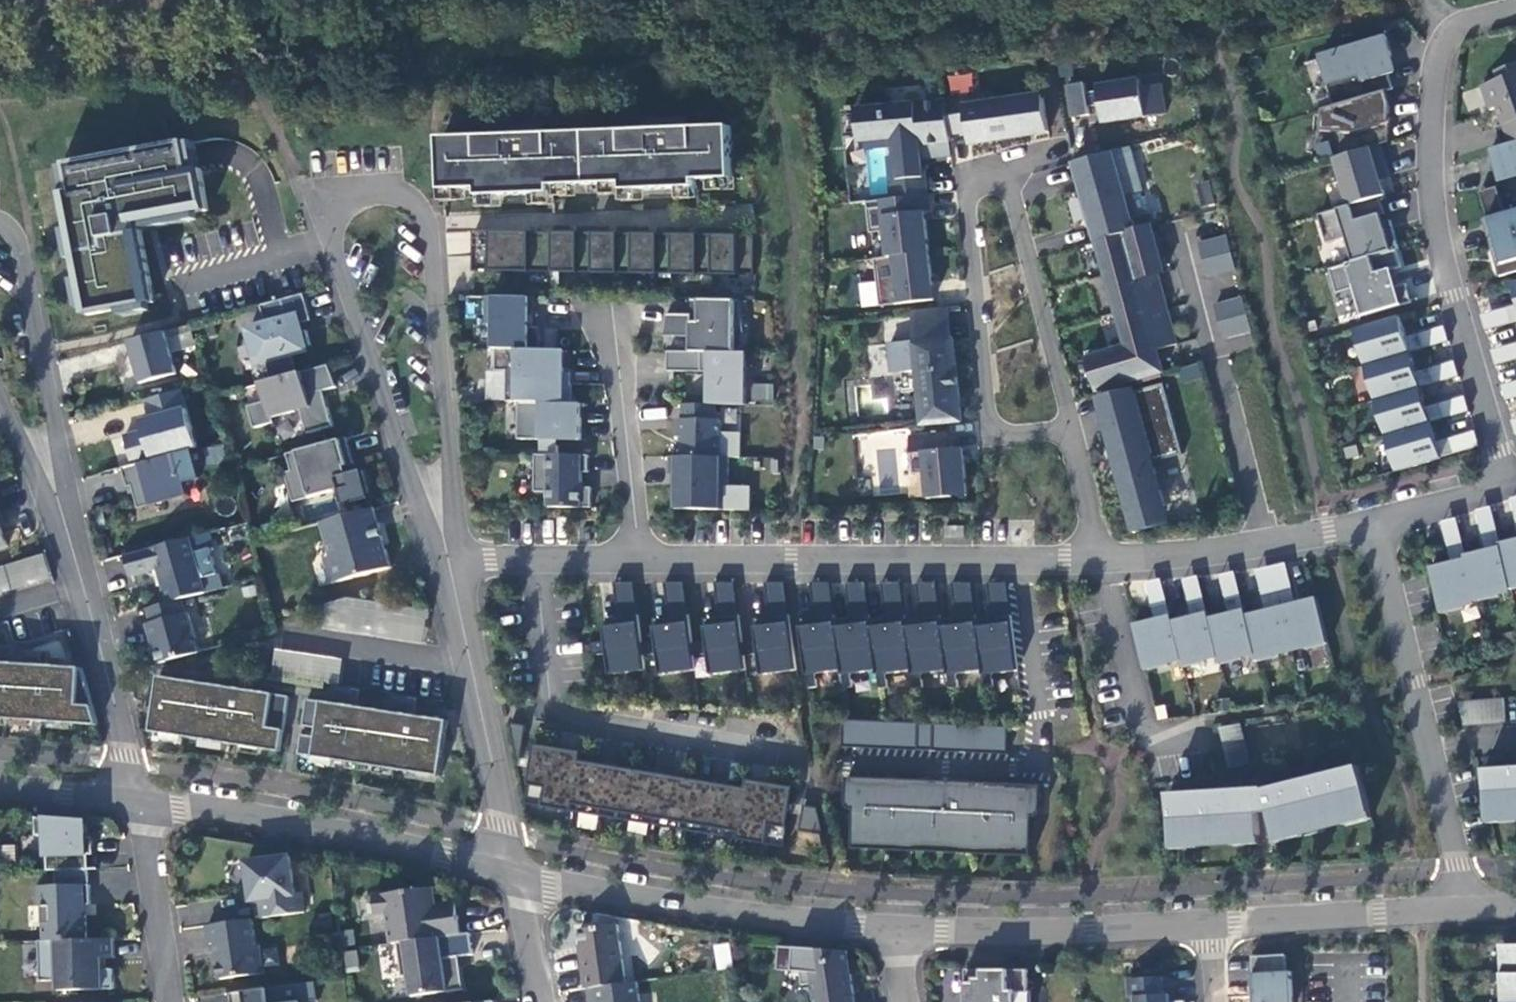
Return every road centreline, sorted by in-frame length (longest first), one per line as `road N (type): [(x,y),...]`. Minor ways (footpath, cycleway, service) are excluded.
road 1 (residential): [(439,511),(450,458),(431,234),(412,203),(352,198),(332,231),(334,260),(405,465)]
road 2 (residential): [(1069,433),(1011,188),(985,178),(971,185),(969,209),(987,407),(993,427),(1006,435),(1040,433)]
road 3 (residential): [(1508,483),(1436,217),(1435,81),(1452,32)]
road 4 (residential): [(639,557),(1096,560)]
road 5 (residential): [(1468,907),(1373,521)]
road 6 (residential): [(511,870),(628,896),(894,929)]
road 7 (residential): [(139,797),(511,870)]
road 8 (residential): [(54,475),(139,797)]
road 9 (residential): [(511,870),(450,562)]
road 10 (residential): [(894,929),(1207,922)]
road 11 (residential): [(1096,560),(1191,557),(1373,521)]
road 12 (residential): [(1207,922),(1468,907)]
road 13 (residential): [(54,475),(48,394),(19,251),(0,227)]
road 14 (residential): [(639,557),(615,321)]
road 15 (residential): [(139,797),(168,1001)]
road 16 (residential): [(450,562),(639,557)]
road 17 (residential): [(1373,521),(1508,483)]
road 18 (residential): [(0,788),(139,797)]
road 19 (residential): [(511,870),(540,1001)]
road 20 (residential): [(1096,560),(1069,433)]

